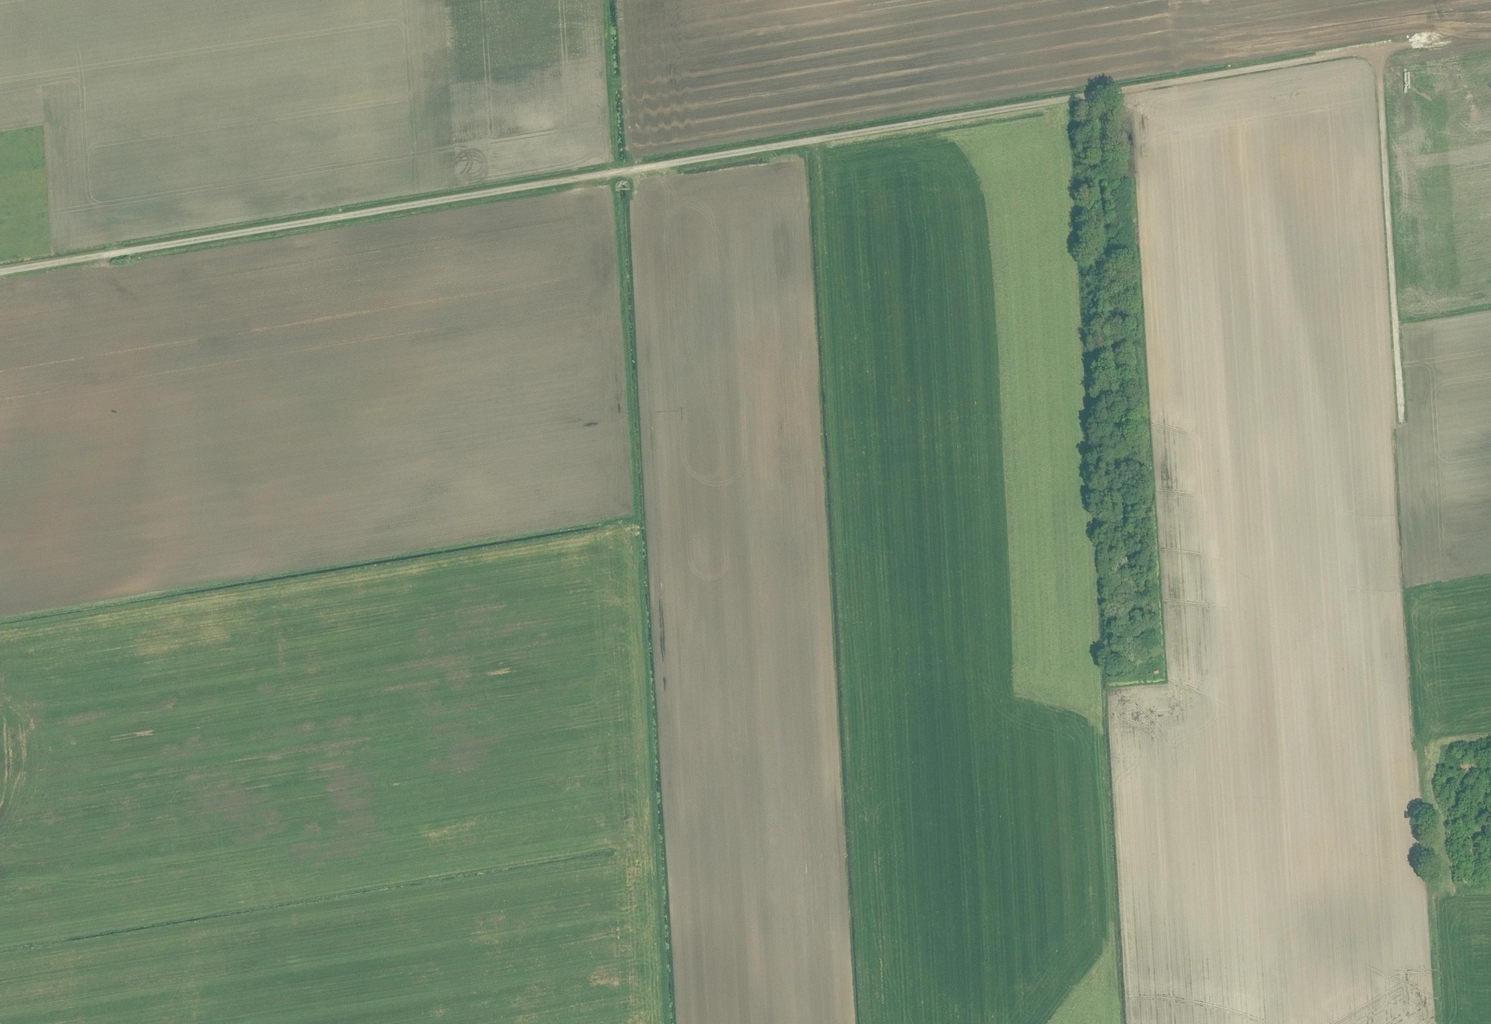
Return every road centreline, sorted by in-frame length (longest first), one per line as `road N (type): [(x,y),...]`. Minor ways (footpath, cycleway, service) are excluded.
road 1 (track): [(0,273),(1378,50),(1404,417)]

